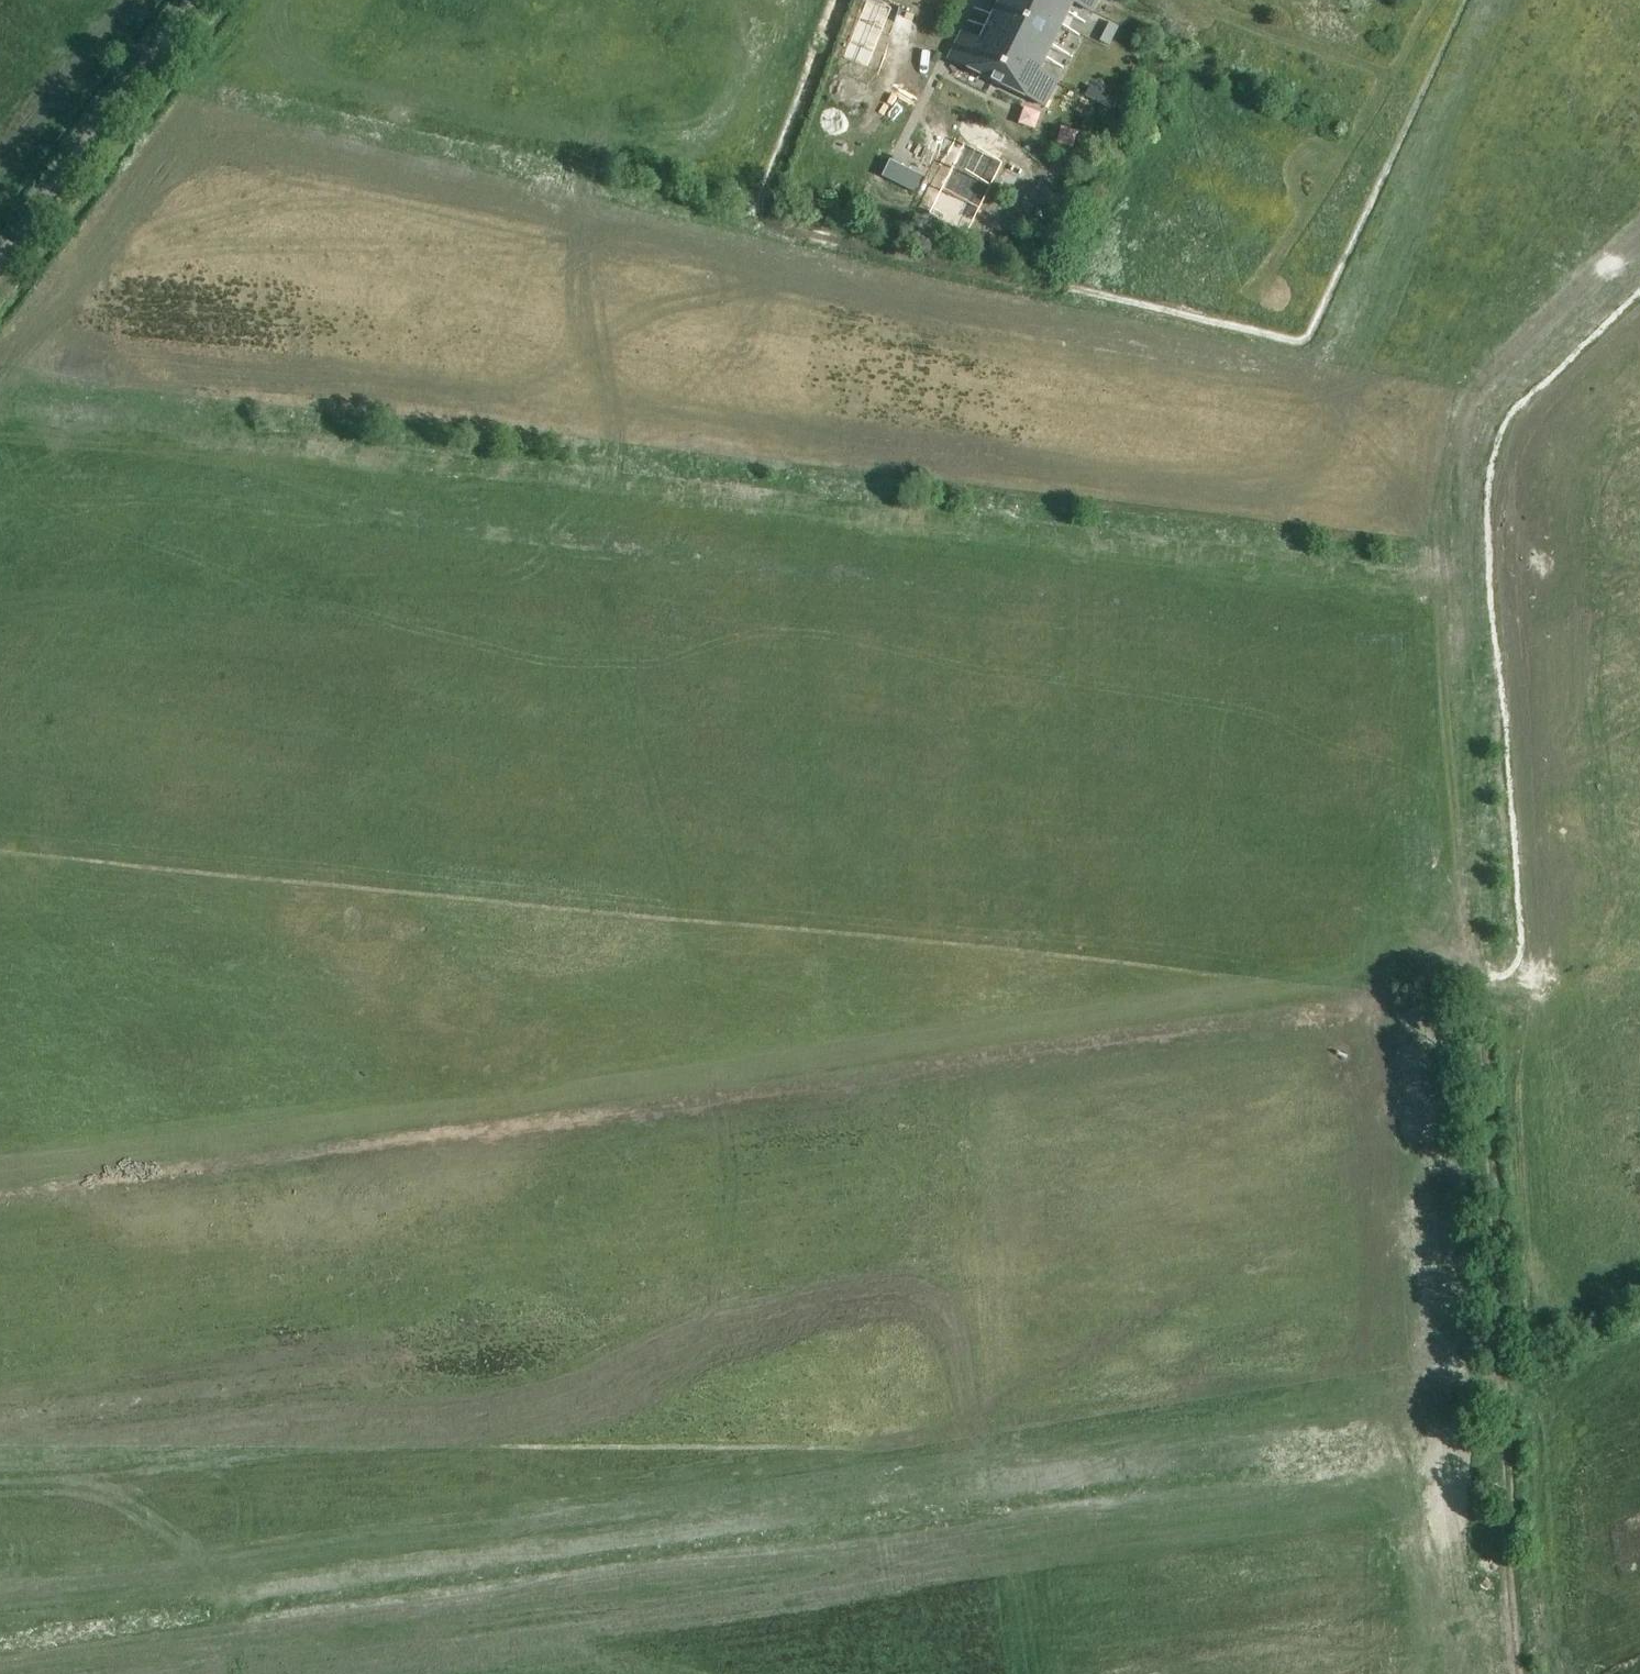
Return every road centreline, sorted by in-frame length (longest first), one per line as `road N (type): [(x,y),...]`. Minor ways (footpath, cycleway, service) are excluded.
road 1 (track): [(1475,990),(1521,1673)]
road 2 (unclassified): [(0,259),(192,0)]

